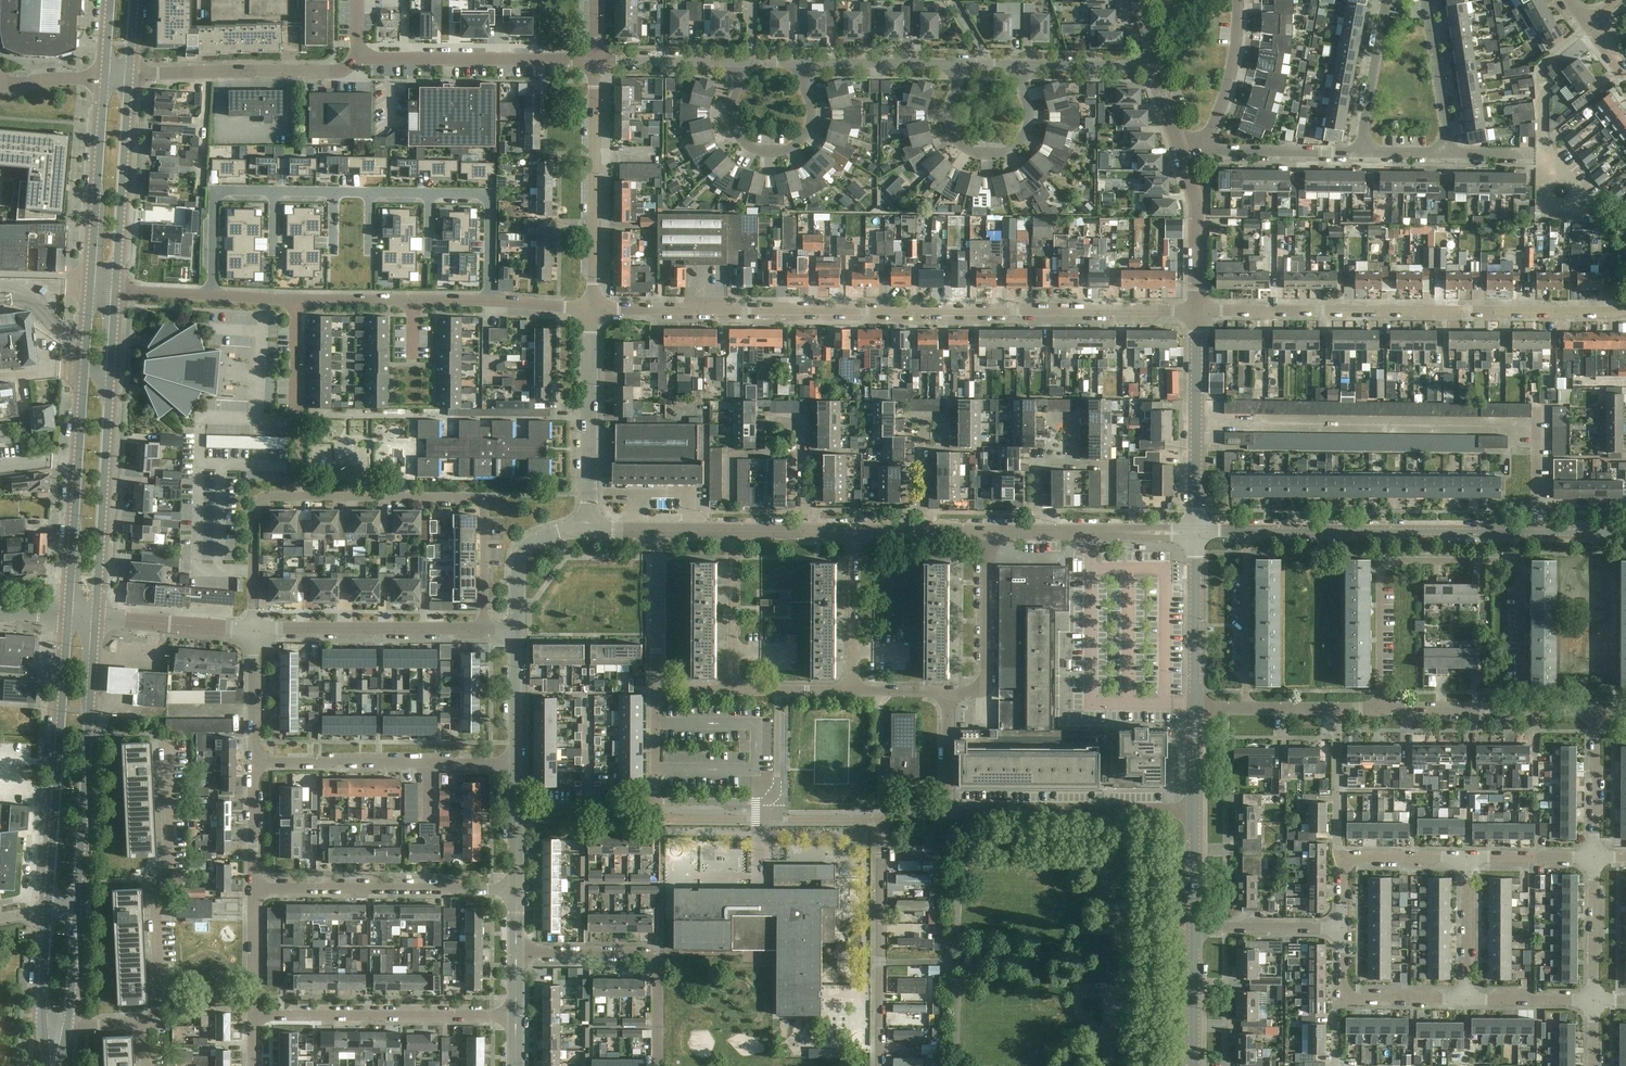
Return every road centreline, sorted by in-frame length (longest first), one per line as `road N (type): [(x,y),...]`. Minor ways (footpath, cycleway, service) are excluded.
road 1 (unclassified): [(590,308),(1196,310)]
road 2 (residential): [(252,632),(253,511),(269,495),(479,501),(484,631)]
road 3 (residential): [(1523,709),(1521,559),(1387,564),(1380,576),(1380,708)]
road 4 (unclassified): [(1196,310),(1625,309)]
road 5 (unclassified): [(1247,533),(1625,536)]
road 6 (tertiary): [(89,287),(67,616)]
road 7 (tertiary): [(94,617),(115,290)]
road 8 (residential): [(144,1023),(155,999),(155,891),(170,863),(162,729)]
road 9 (tertiary): [(67,616),(49,906)]
road 10 (tertiary): [(76,906),(94,617)]
road 11 (residential): [(516,1016),(253,1017)]
road 12 (residential): [(516,892),(254,889)]
road 13 (residential): [(516,764),(254,763)]
road 14 (residential): [(1195,811),(947,811)]
road 15 (residential): [(516,954),(654,957),(659,1065)]
road 16 (residential): [(879,1065),(883,820)]
road 17 (unclassified): [(590,308),(593,63)]
road 18 (residential): [(593,63),(358,58)]
road 19 (residential): [(358,58),(341,72),(130,73)]
road 20 (residential): [(799,62),(811,112),(806,133),(768,154),(743,144),(734,129),(734,98),(752,62)]
road 21 (unclassified): [(484,631),(252,632)]
road 22 (residential): [(656,801),(768,802),(777,791),(779,691)]
road 23 (residential): [(1020,65),(1026,129),(1003,153),(986,155),(969,150),(948,123),(954,64)]
road 24 (unclassified): [(1195,533),(1196,310)]
road 25 (unclassified): [(588,529),(590,308)]
road 26 (tertiary): [(115,290),(130,73)]
road 27 (tertiary): [(103,77),(89,287)]
road 28 (residential): [(949,692),(983,688),(988,675),(992,531)]
road 29 (residential): [(1037,532),(1037,462),(1070,464),(1070,414),(1044,415)]
road 30 (unclassified): [(1196,708),(1195,533)]
road 31 (residential): [(1247,707),(1247,533)]
road 32 (residential): [(1362,153),(1215,152),(1199,140)]
road 33 (residential): [(1196,310),(1198,205),(1178,147)]
road 34 (residential): [(209,294),(213,190),(274,192)]
road 35 (residential): [(429,196),(490,198),(486,300)]
road 36 (residential): [(657,690),(657,529)]
road 37 (residential): [(852,691),(854,531)]
road 38 (residential): [(731,690),(733,530)]
road 39 (residential): [(593,63),(752,62)]
road 40 (unclassified): [(252,632),(94,617)]
road 41 (unclassified): [(1037,532),(1195,533)]
road 42 (residential): [(799,62),(954,64)]
road 43 (residential): [(1362,153),(1385,0)]
road 44 (residential): [(1447,153),(1425,0)]
road 45 (residential): [(1587,23),(1543,57),(1538,73),(1543,155)]
road 46 (unclassified): [(515,631),(517,561),(529,544),(588,529)]
road 47 (residential): [(1337,708),(1341,859)]
road 48 (residential): [(1595,859),(1596,710)]
road 49 (residential): [(1342,928),(1195,927)]
road 50 (residential): [(1199,140),(1224,94),(1235,0)]
road 51 (residential): [(1380,708),(1523,709)]
road 52 (residential): [(1593,998),(1595,859)]
road 53 (residential): [(1466,998),(1467,859)]
road 54 (unclassified): [(1193,1065),(1195,927)]
road 55 (residential): [(653,809),(516,811)]
road 56 (unclassified): [(516,764),(515,631)]
road 57 (residential): [(254,763),(252,632)]
road 58 (residential): [(1020,65),(1151,66)]
road 59 (residential): [(253,1017),(254,889)]
road 60 (residential): [(1467,859),(1595,859)]
road 61 (residential): [(1543,155),(1575,183),(1573,204),(1544,199),(1544,165)]
road 62 (residential): [(1466,998),(1593,998)]
road 63 (residential): [(254,889),(254,763)]
road 64 (residential): [(1341,859),(1467,859)]
road 65 (residential): [(1343,997),(1466,998)]

